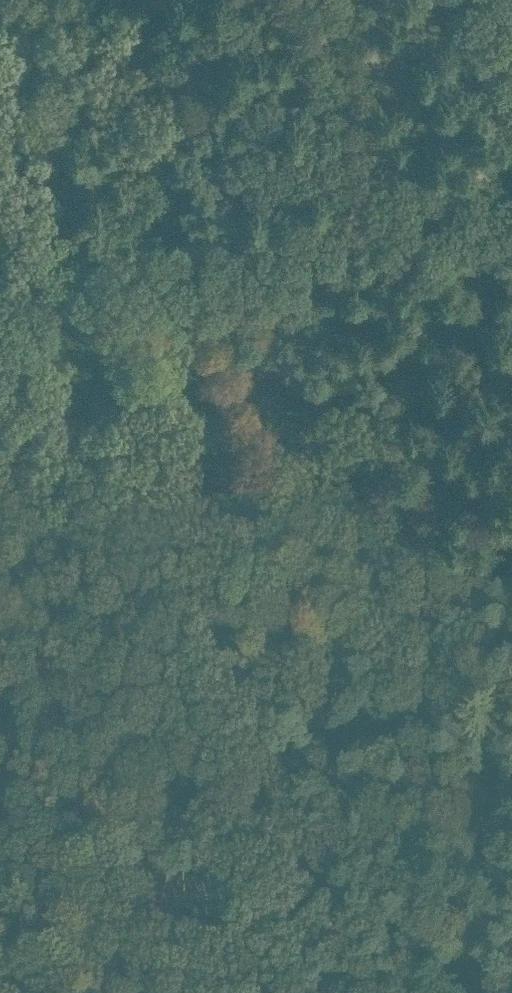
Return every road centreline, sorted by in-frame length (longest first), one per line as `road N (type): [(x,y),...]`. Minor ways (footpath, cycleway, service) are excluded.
road 1 (track): [(0,293),(162,247)]

